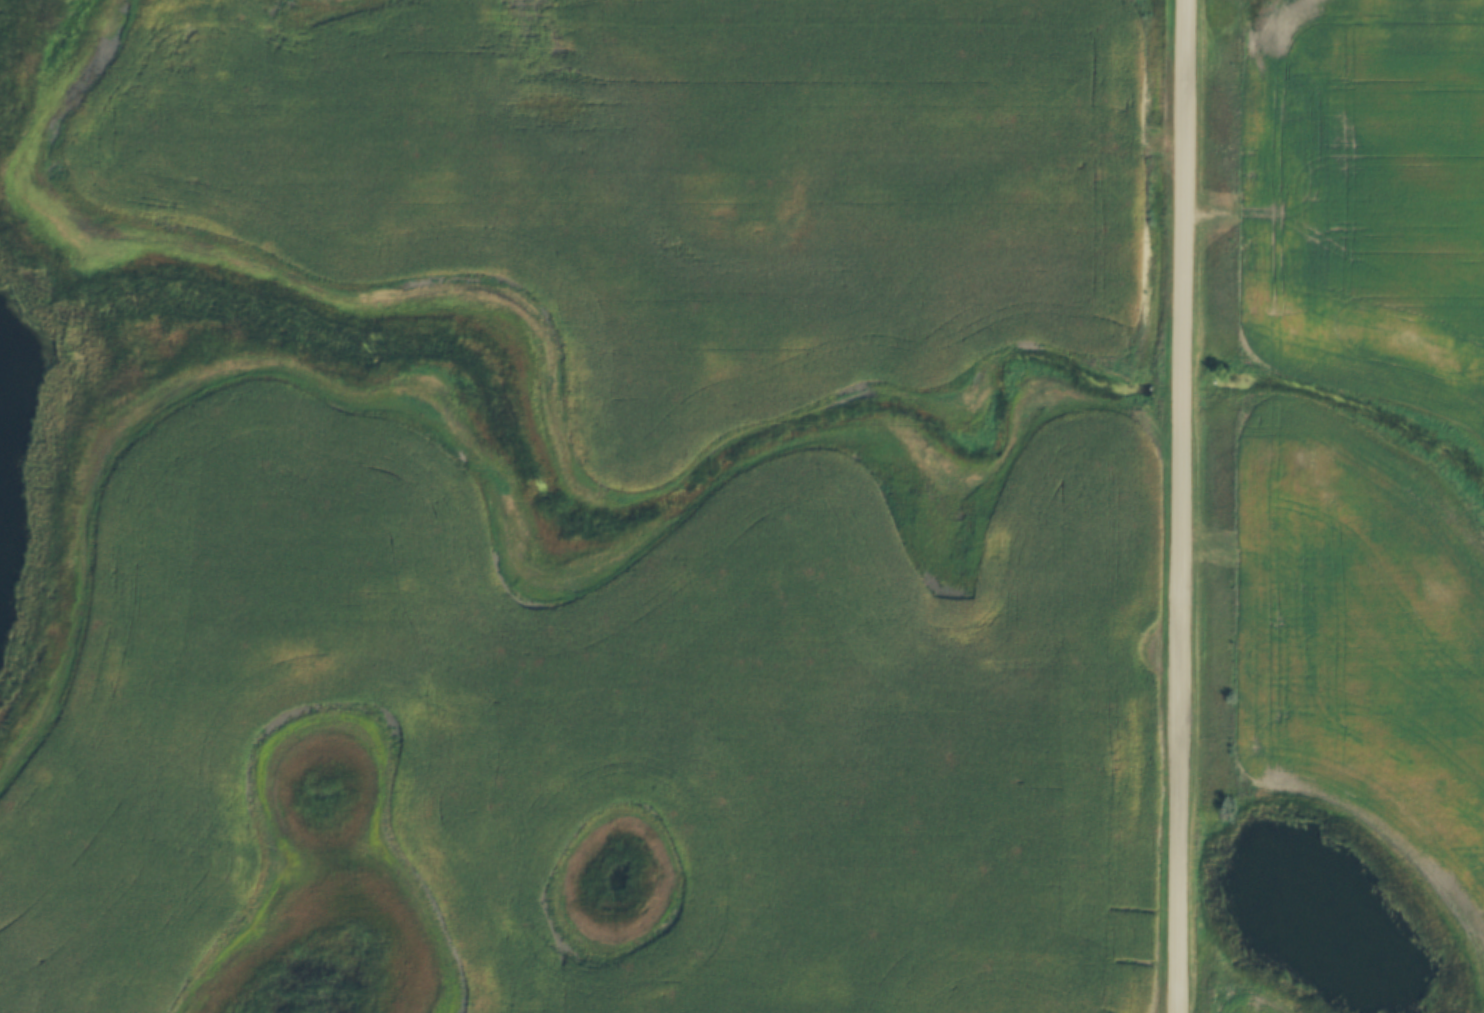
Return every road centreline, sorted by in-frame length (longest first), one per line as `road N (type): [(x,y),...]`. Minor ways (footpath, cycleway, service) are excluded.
road 1 (tertiary): [(1186,1012),(1195,0)]

